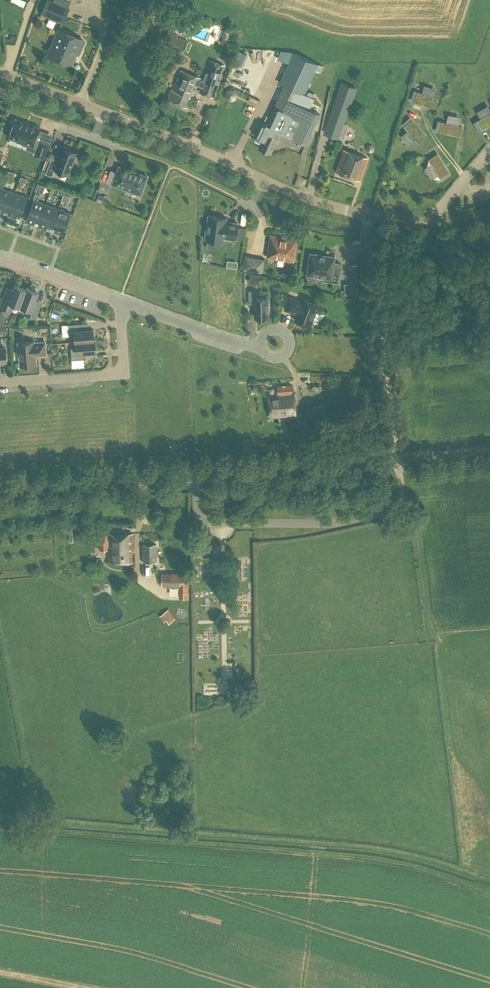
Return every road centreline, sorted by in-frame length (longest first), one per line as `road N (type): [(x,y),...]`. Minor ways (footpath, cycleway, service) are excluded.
road 1 (tertiary): [(0,490),(489,452)]
road 2 (track): [(396,458),(364,218)]
road 3 (residential): [(119,302),(125,375),(0,385)]
road 4 (residential): [(104,113),(264,180)]
road 5 (residential): [(119,302),(224,344),(262,344)]
road 6 (residential): [(119,302),(0,260)]
road 7 (track): [(125,375),(80,439),(76,484)]

